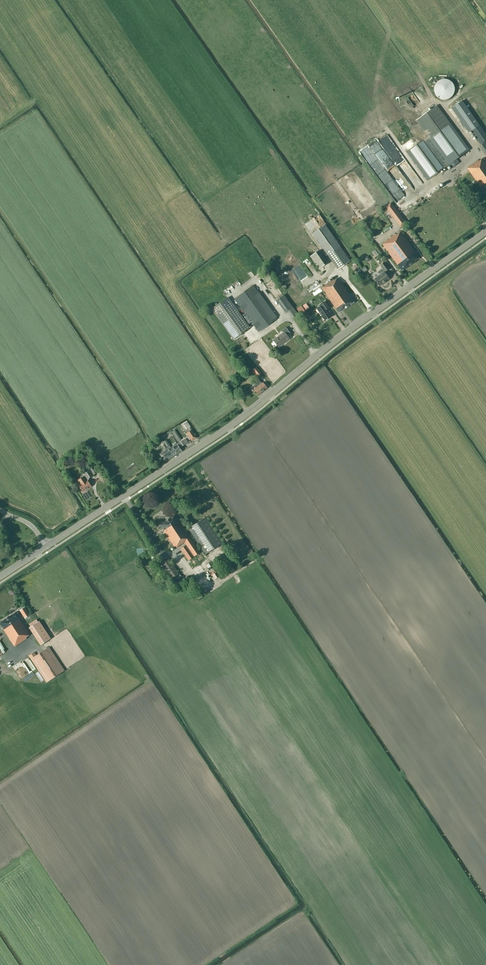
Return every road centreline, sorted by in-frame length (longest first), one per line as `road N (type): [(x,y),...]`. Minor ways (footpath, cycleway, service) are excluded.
road 1 (tertiary): [(45,545),(228,427),(485,232)]

